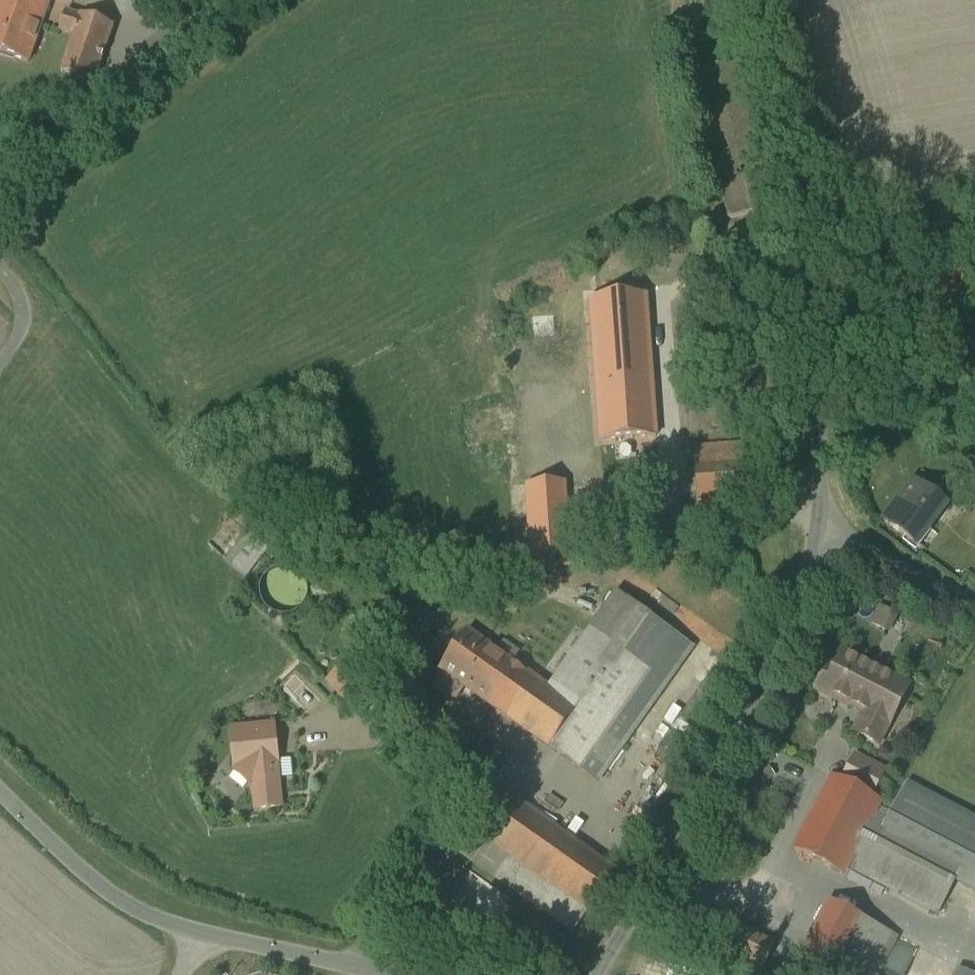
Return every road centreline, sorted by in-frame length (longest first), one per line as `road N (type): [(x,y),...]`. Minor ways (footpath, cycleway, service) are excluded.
road 1 (unclassified): [(773,0),(801,79),(831,218),(816,527)]
road 2 (unclassified): [(816,527),(791,614),(599,974)]
road 3 (residential): [(0,798),(74,872),(136,913),(210,941)]
road 4 (unclassified): [(974,601),(816,527)]
road 5 (unclassified): [(210,941),(374,974)]

